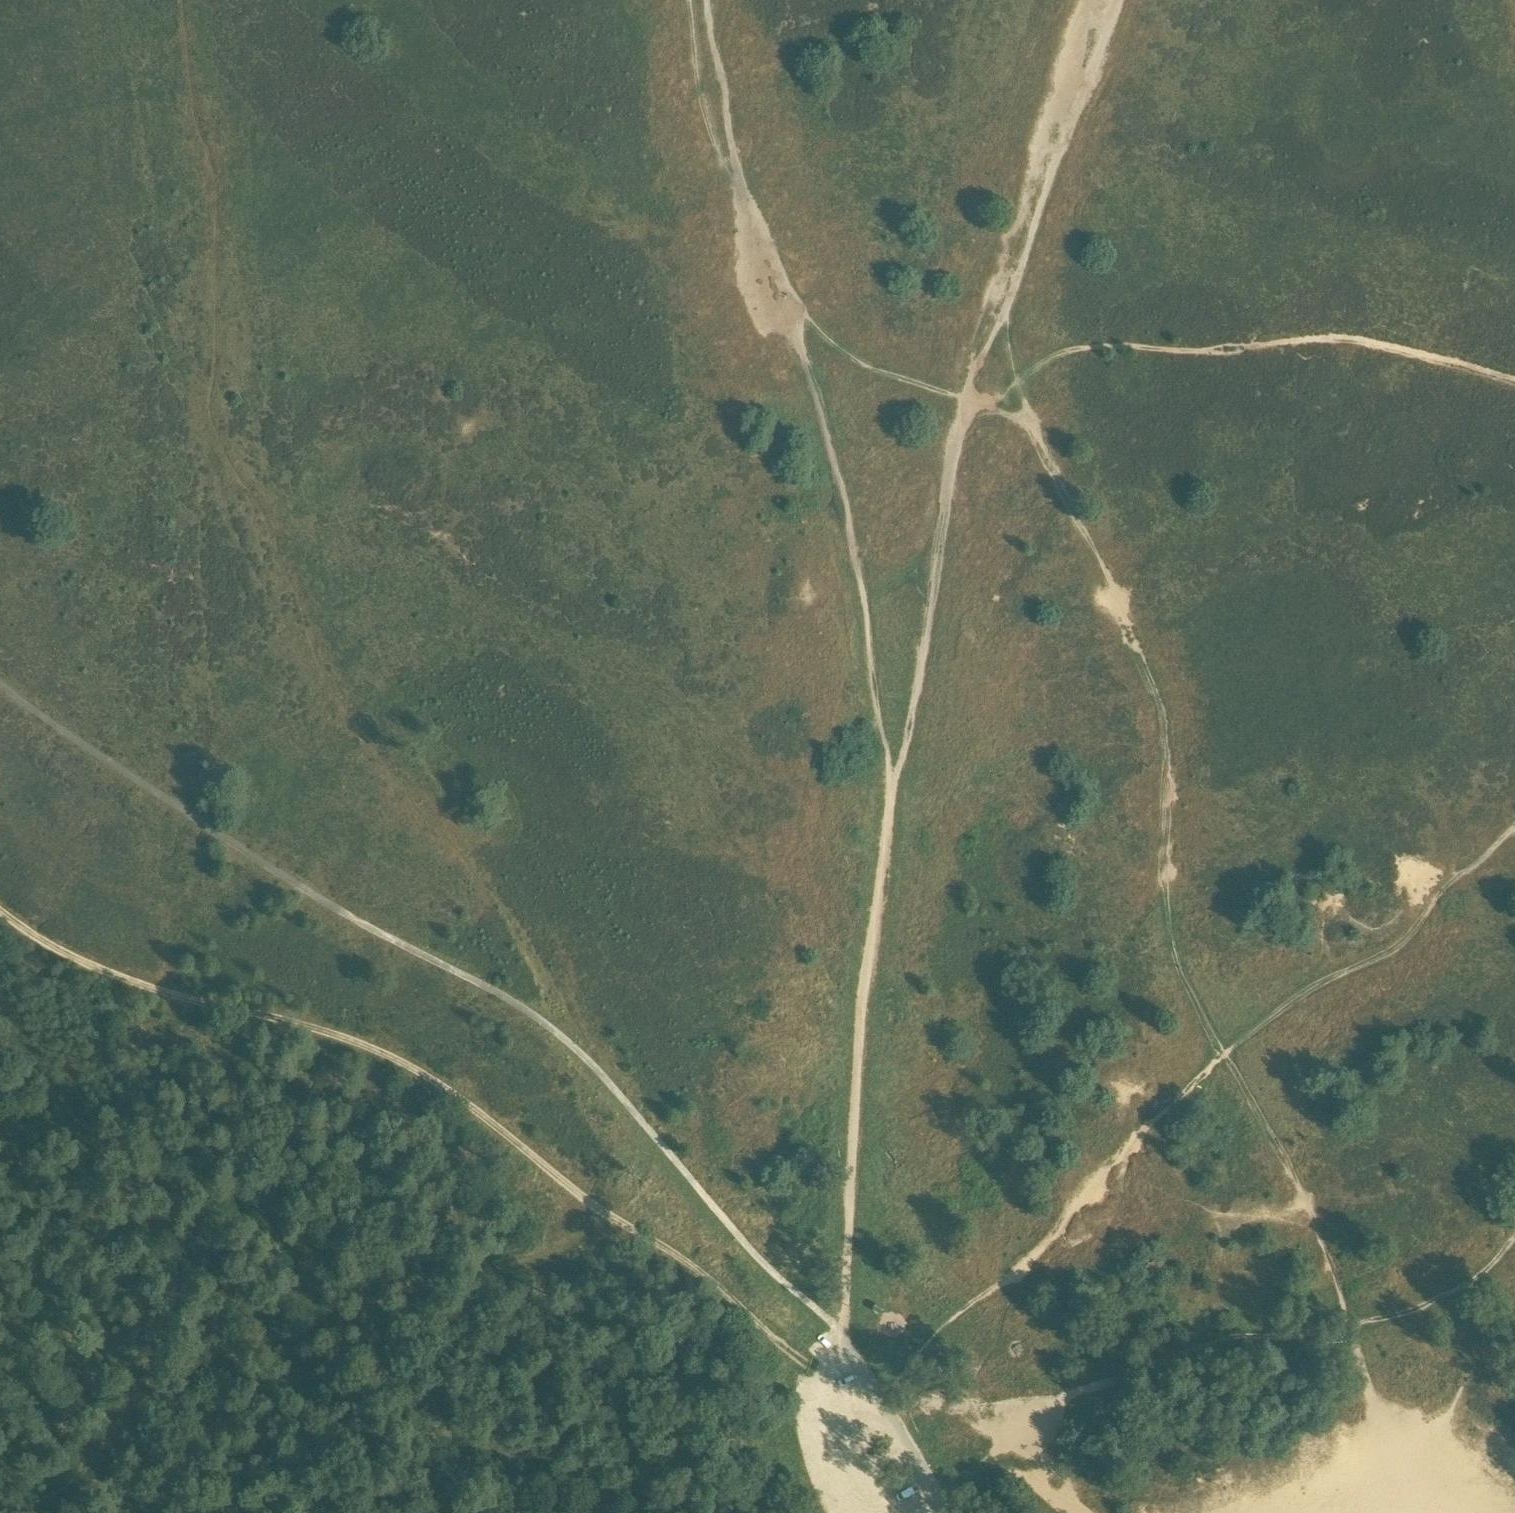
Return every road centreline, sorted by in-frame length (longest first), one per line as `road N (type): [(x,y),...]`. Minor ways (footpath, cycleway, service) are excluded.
road 1 (track): [(0,909),(79,957),(415,1066),(581,1199),(665,1241),(801,1355),(825,1349),(844,1332)]
road 2 (unclassified): [(947,1512),(844,1332)]

